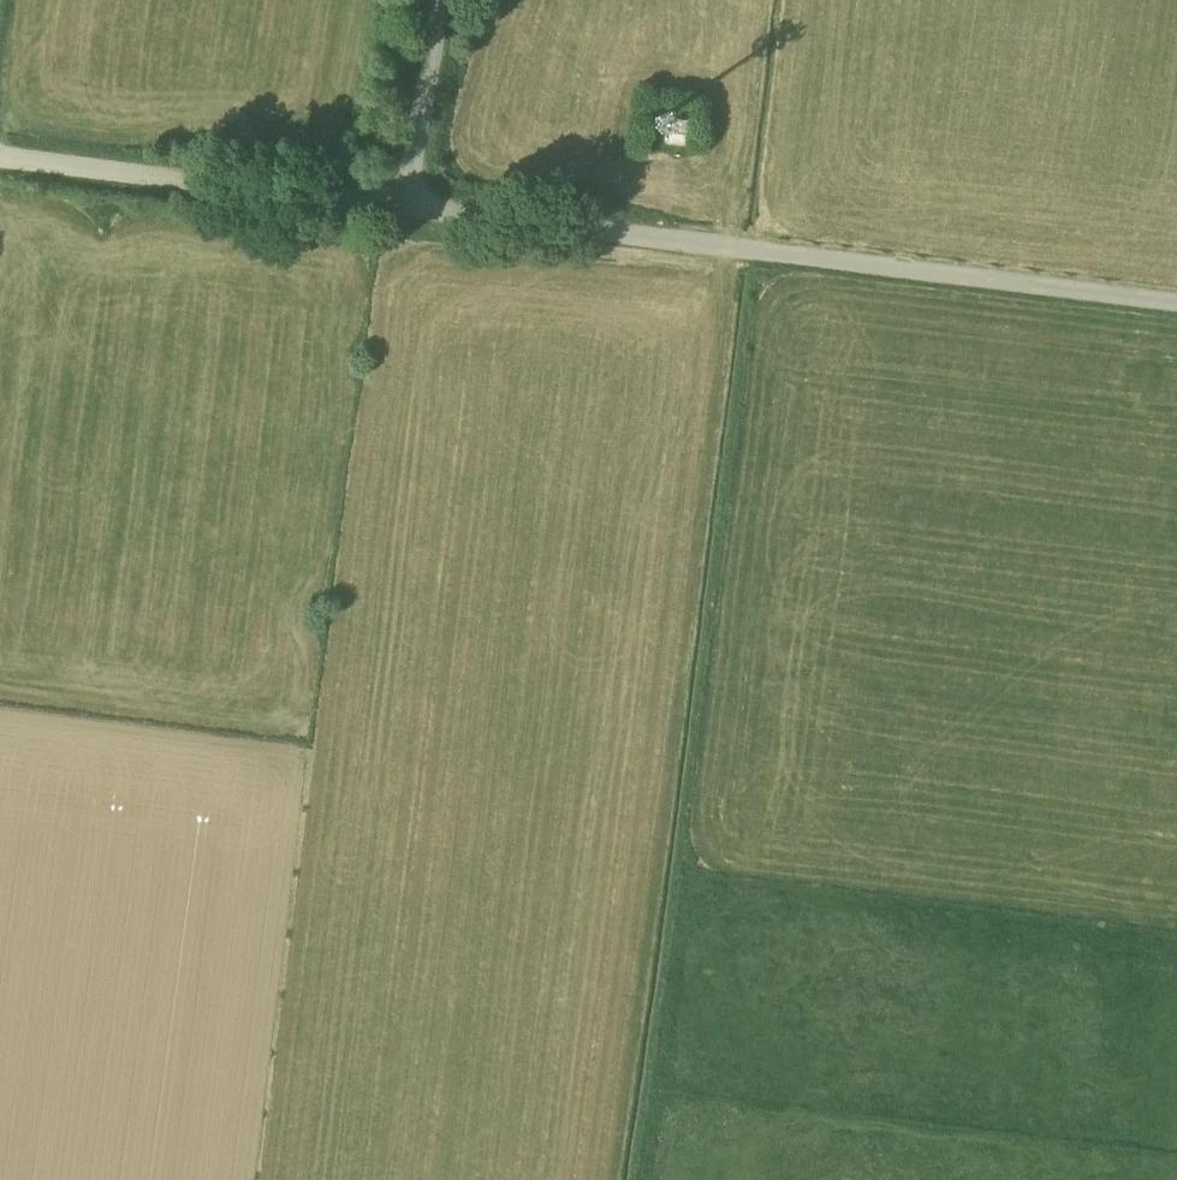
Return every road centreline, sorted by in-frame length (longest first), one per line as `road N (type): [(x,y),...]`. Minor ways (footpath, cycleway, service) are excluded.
road 1 (unclassified): [(401,205),(1176,302)]
road 2 (unclassified): [(0,152),(401,205)]
road 3 (unclassified): [(437,0),(401,205)]

